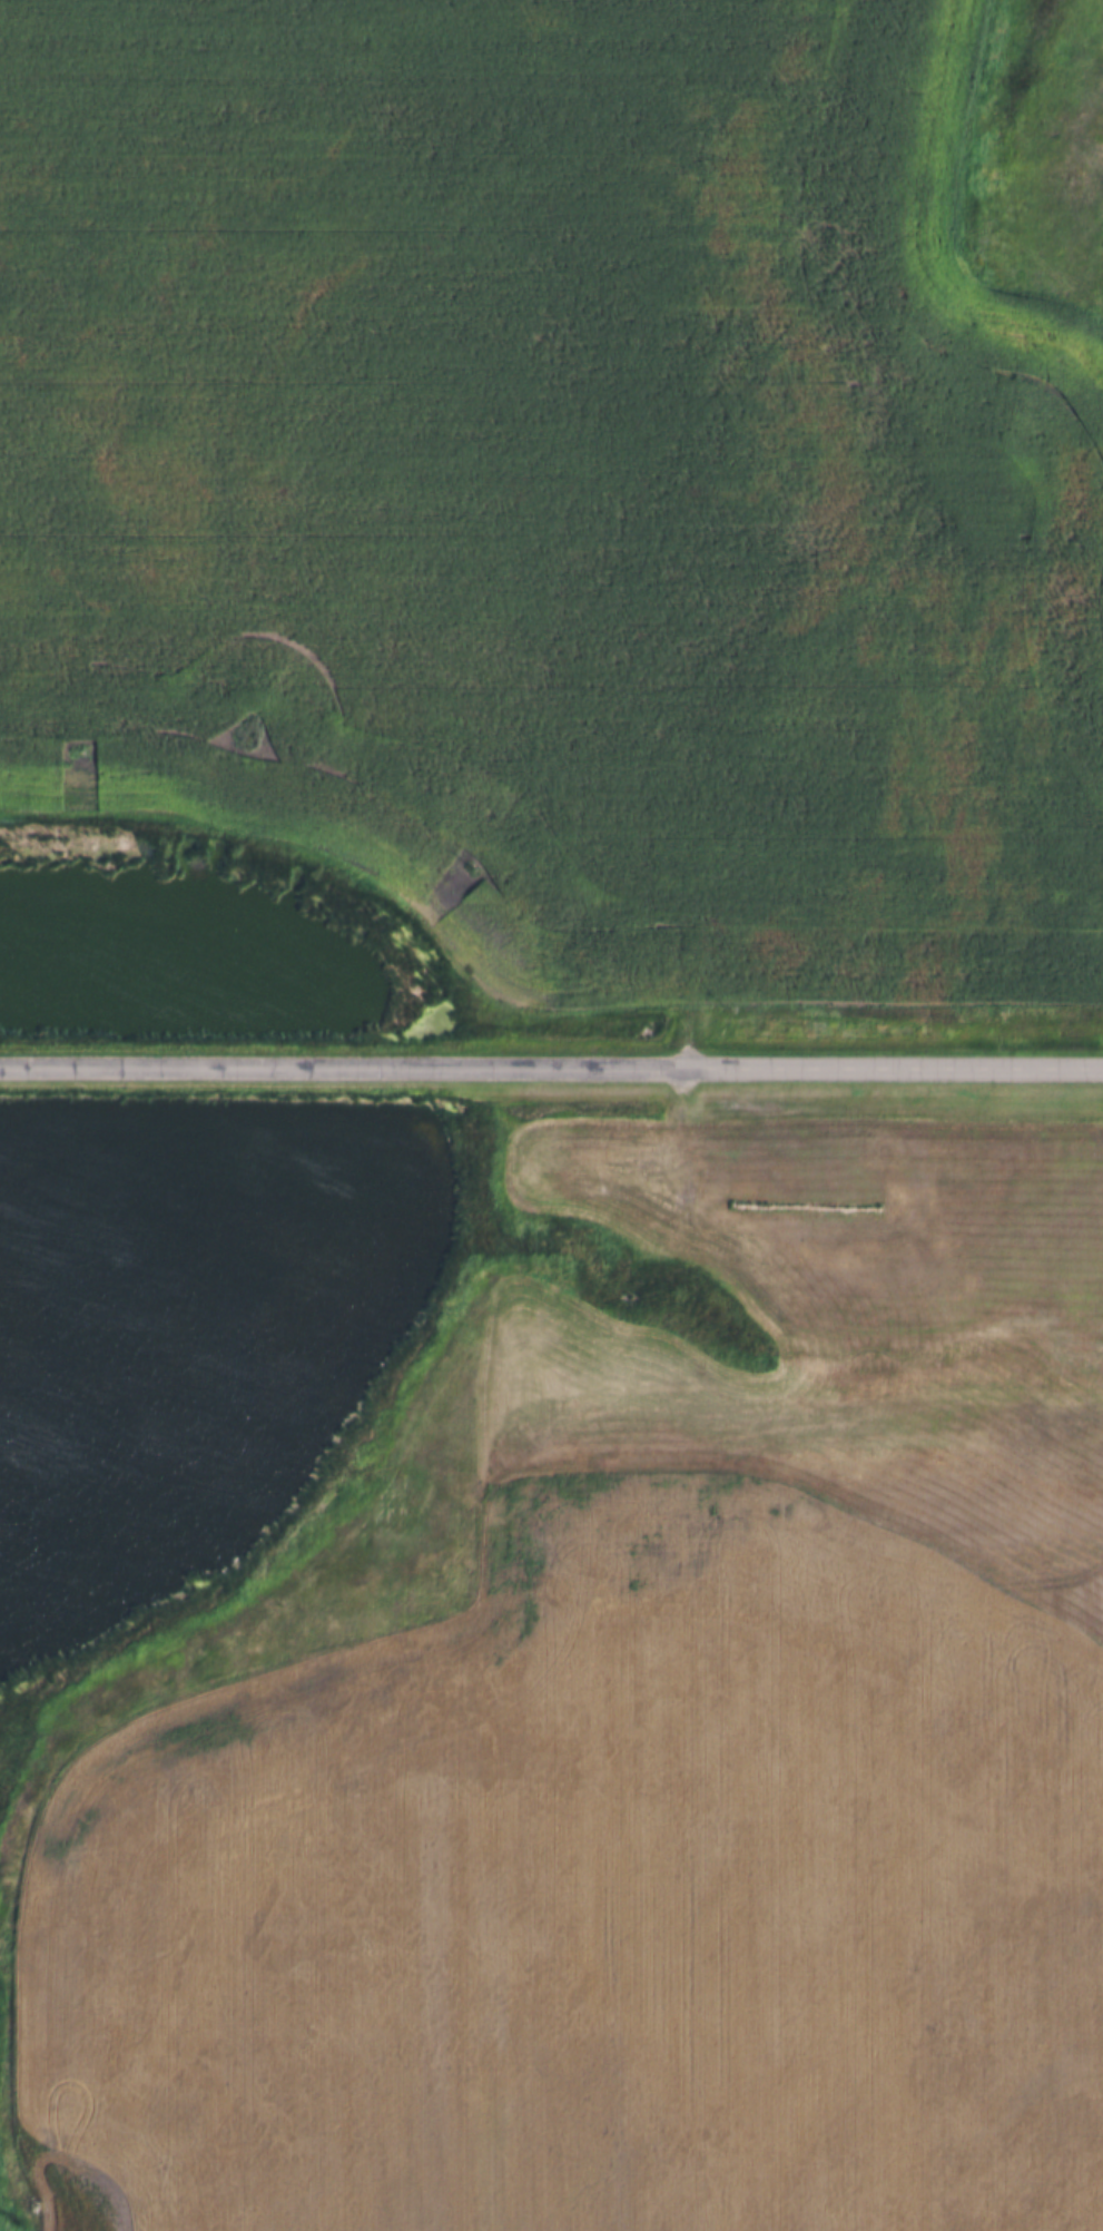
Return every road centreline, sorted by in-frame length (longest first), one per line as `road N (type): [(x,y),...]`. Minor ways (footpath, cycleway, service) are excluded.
road 1 (tertiary): [(0,1066),(1102,1068)]
road 2 (track): [(1102,413),(977,370),(926,295),(917,183),(948,0)]
road 3 (track): [(686,1068),(686,1016),(696,999),(1048,1000),(1102,991)]

